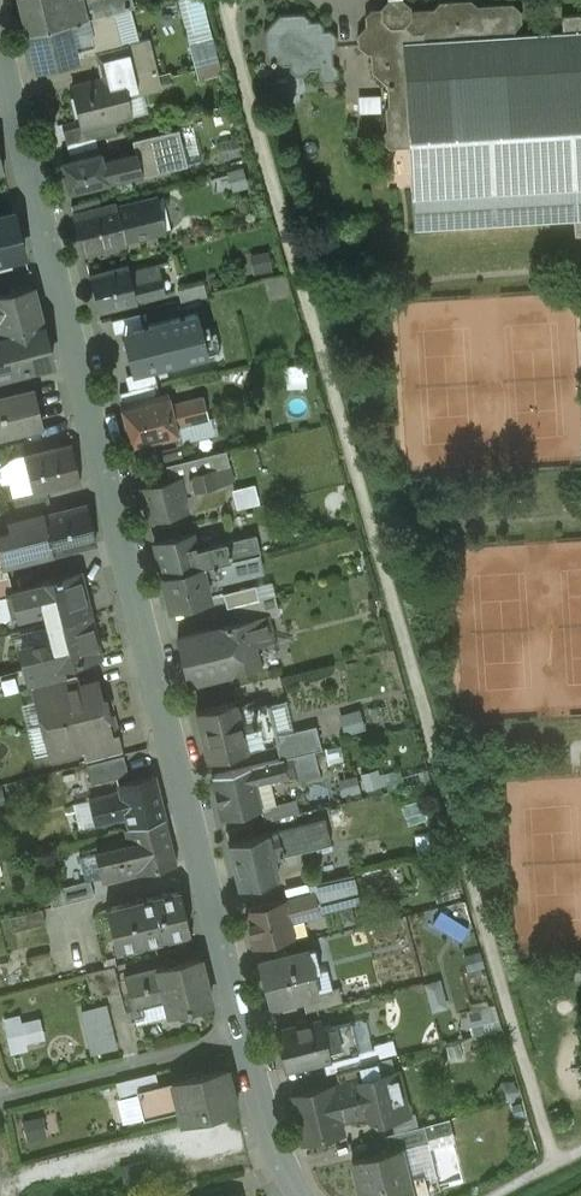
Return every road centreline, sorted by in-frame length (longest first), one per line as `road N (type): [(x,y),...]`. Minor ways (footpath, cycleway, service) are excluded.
road 1 (residential): [(0,54),(243,1040),(267,1129),(298,1195)]

